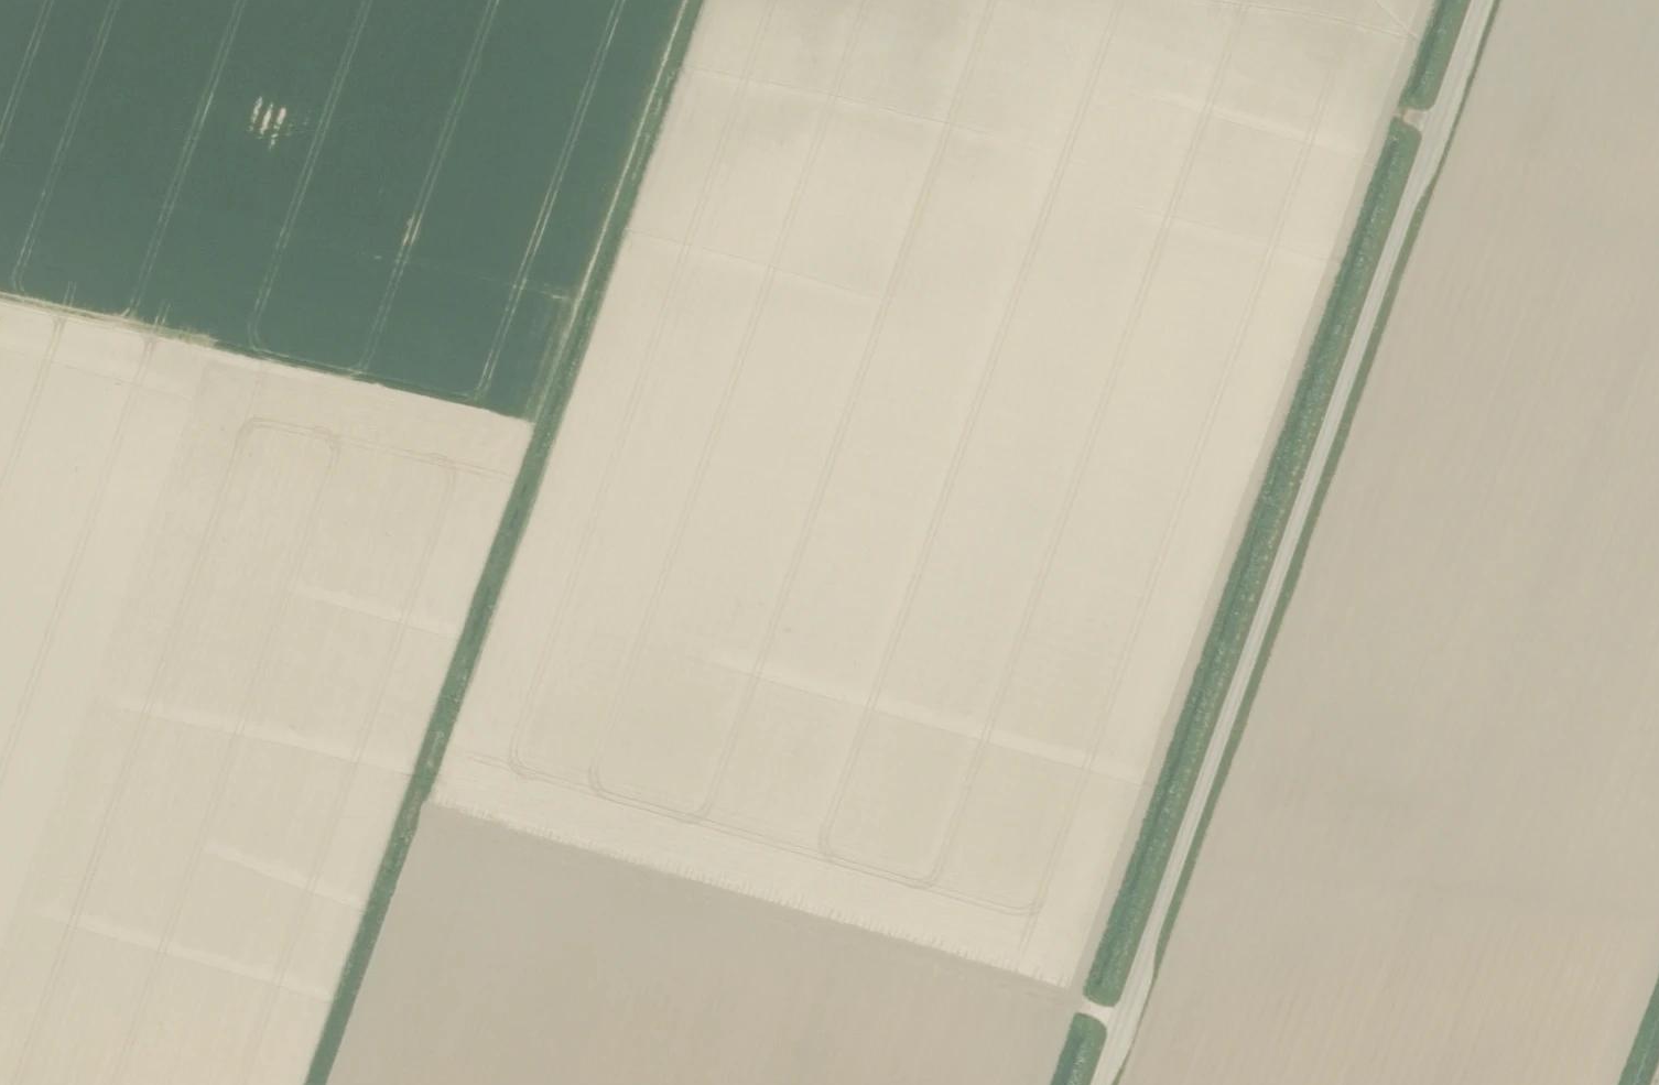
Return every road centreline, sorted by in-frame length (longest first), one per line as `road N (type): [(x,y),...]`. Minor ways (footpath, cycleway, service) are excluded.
road 1 (unclassified): [(1098,1084),(1479,0)]

